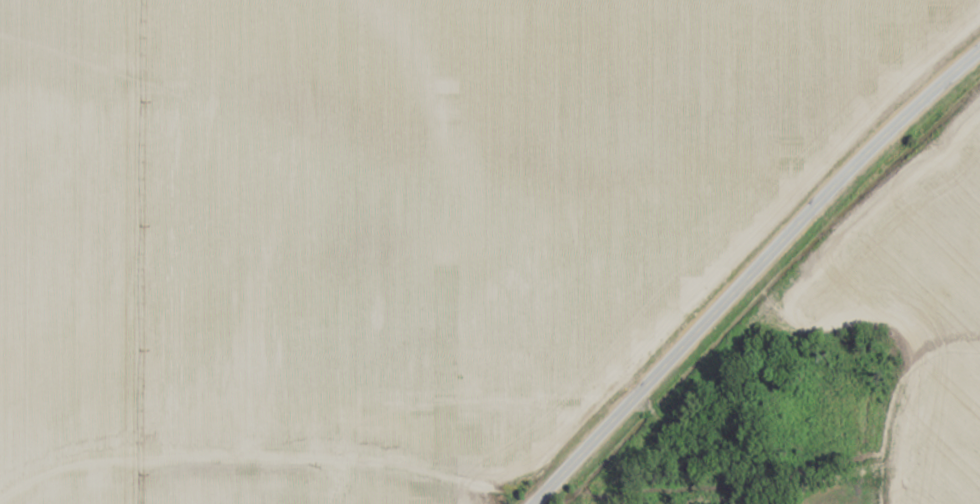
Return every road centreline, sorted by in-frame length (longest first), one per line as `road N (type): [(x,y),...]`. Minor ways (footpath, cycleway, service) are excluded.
road 1 (residential): [(537,503),(879,140),(979,46)]

